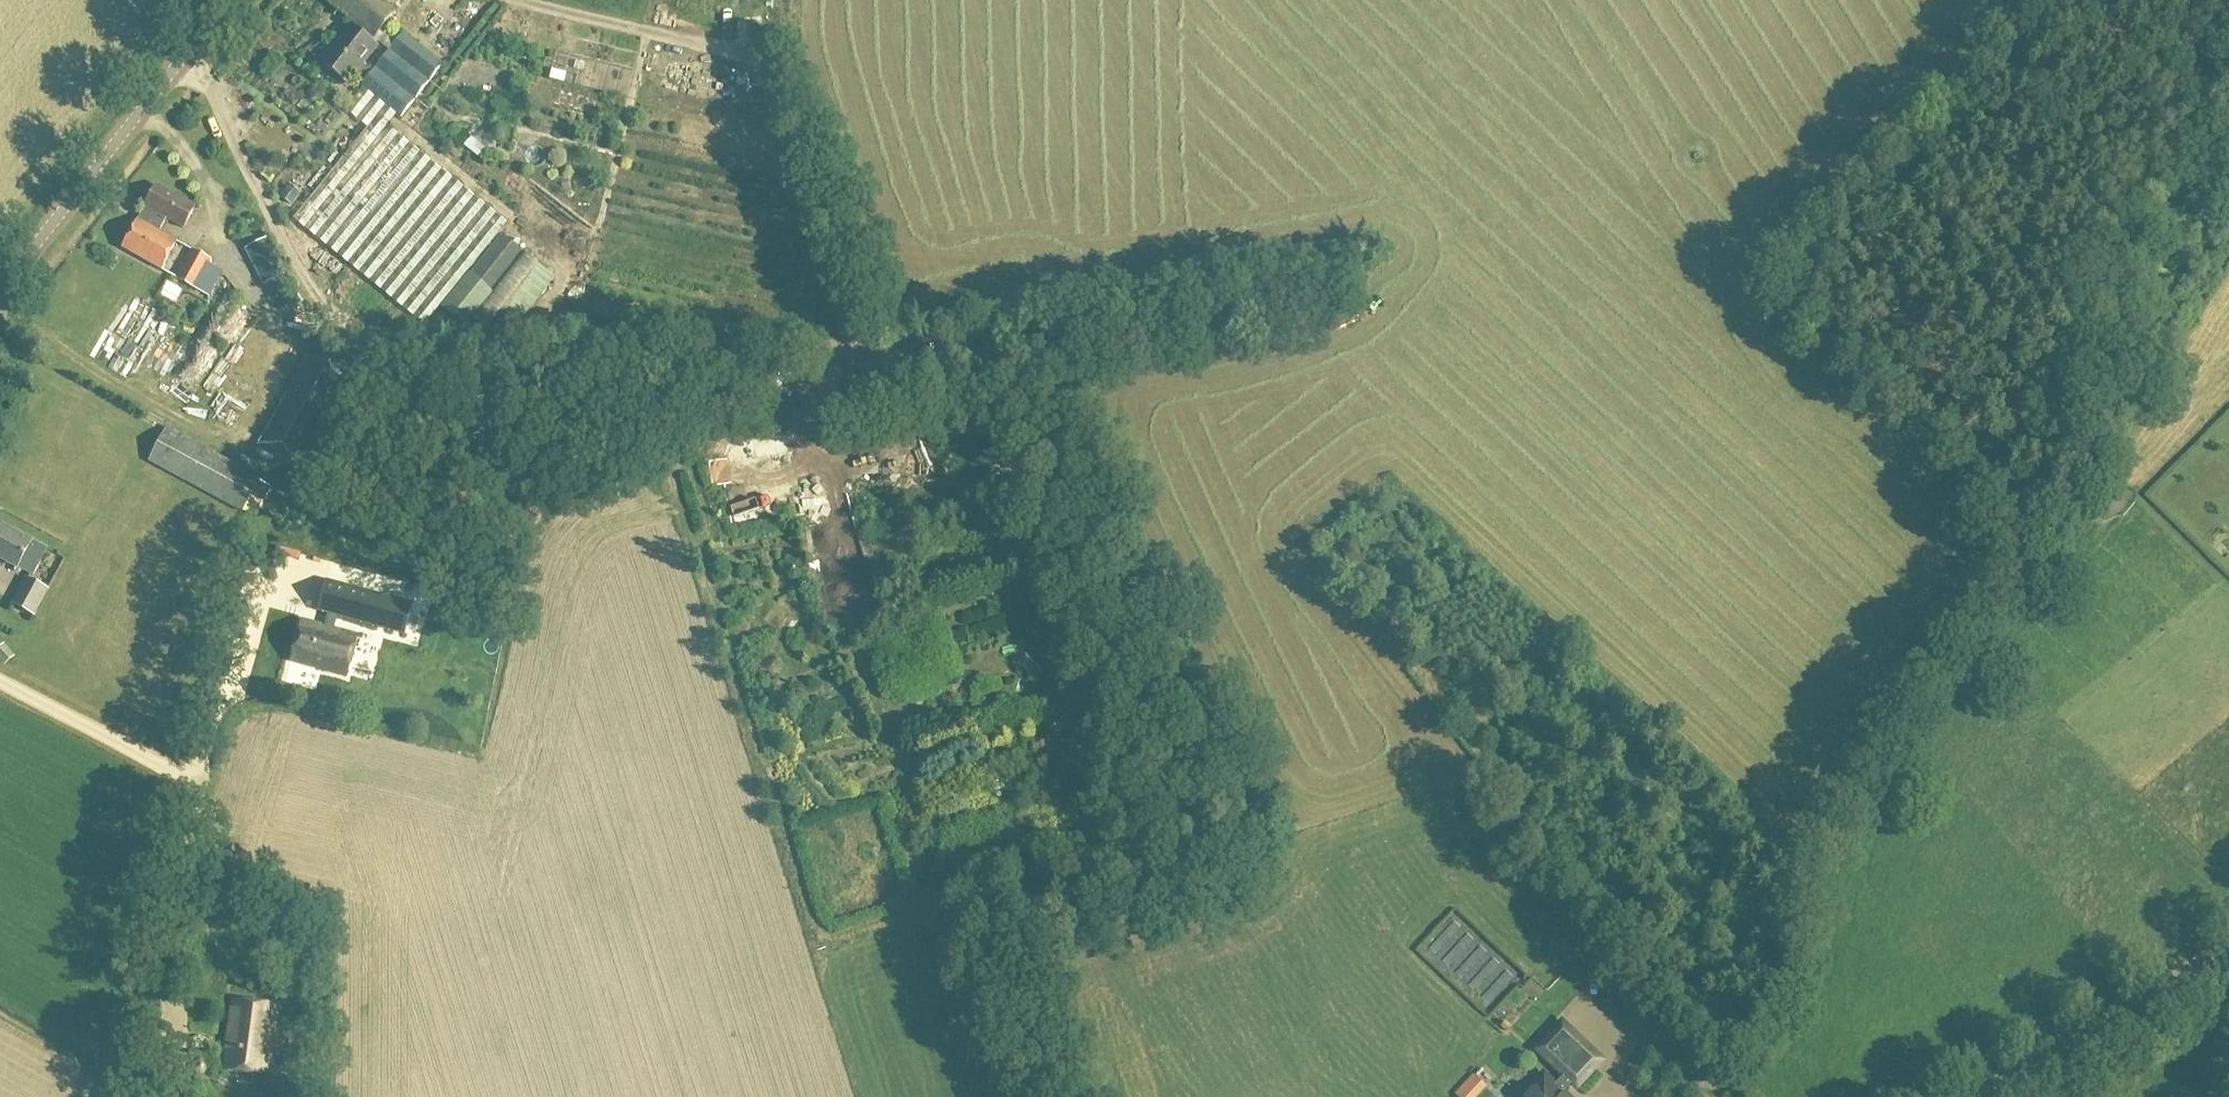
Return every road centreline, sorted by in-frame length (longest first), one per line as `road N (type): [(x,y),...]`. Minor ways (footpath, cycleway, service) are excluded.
road 1 (unclassified): [(0,300),(244,0)]
road 2 (unclassified): [(1963,1096),(2228,941)]

